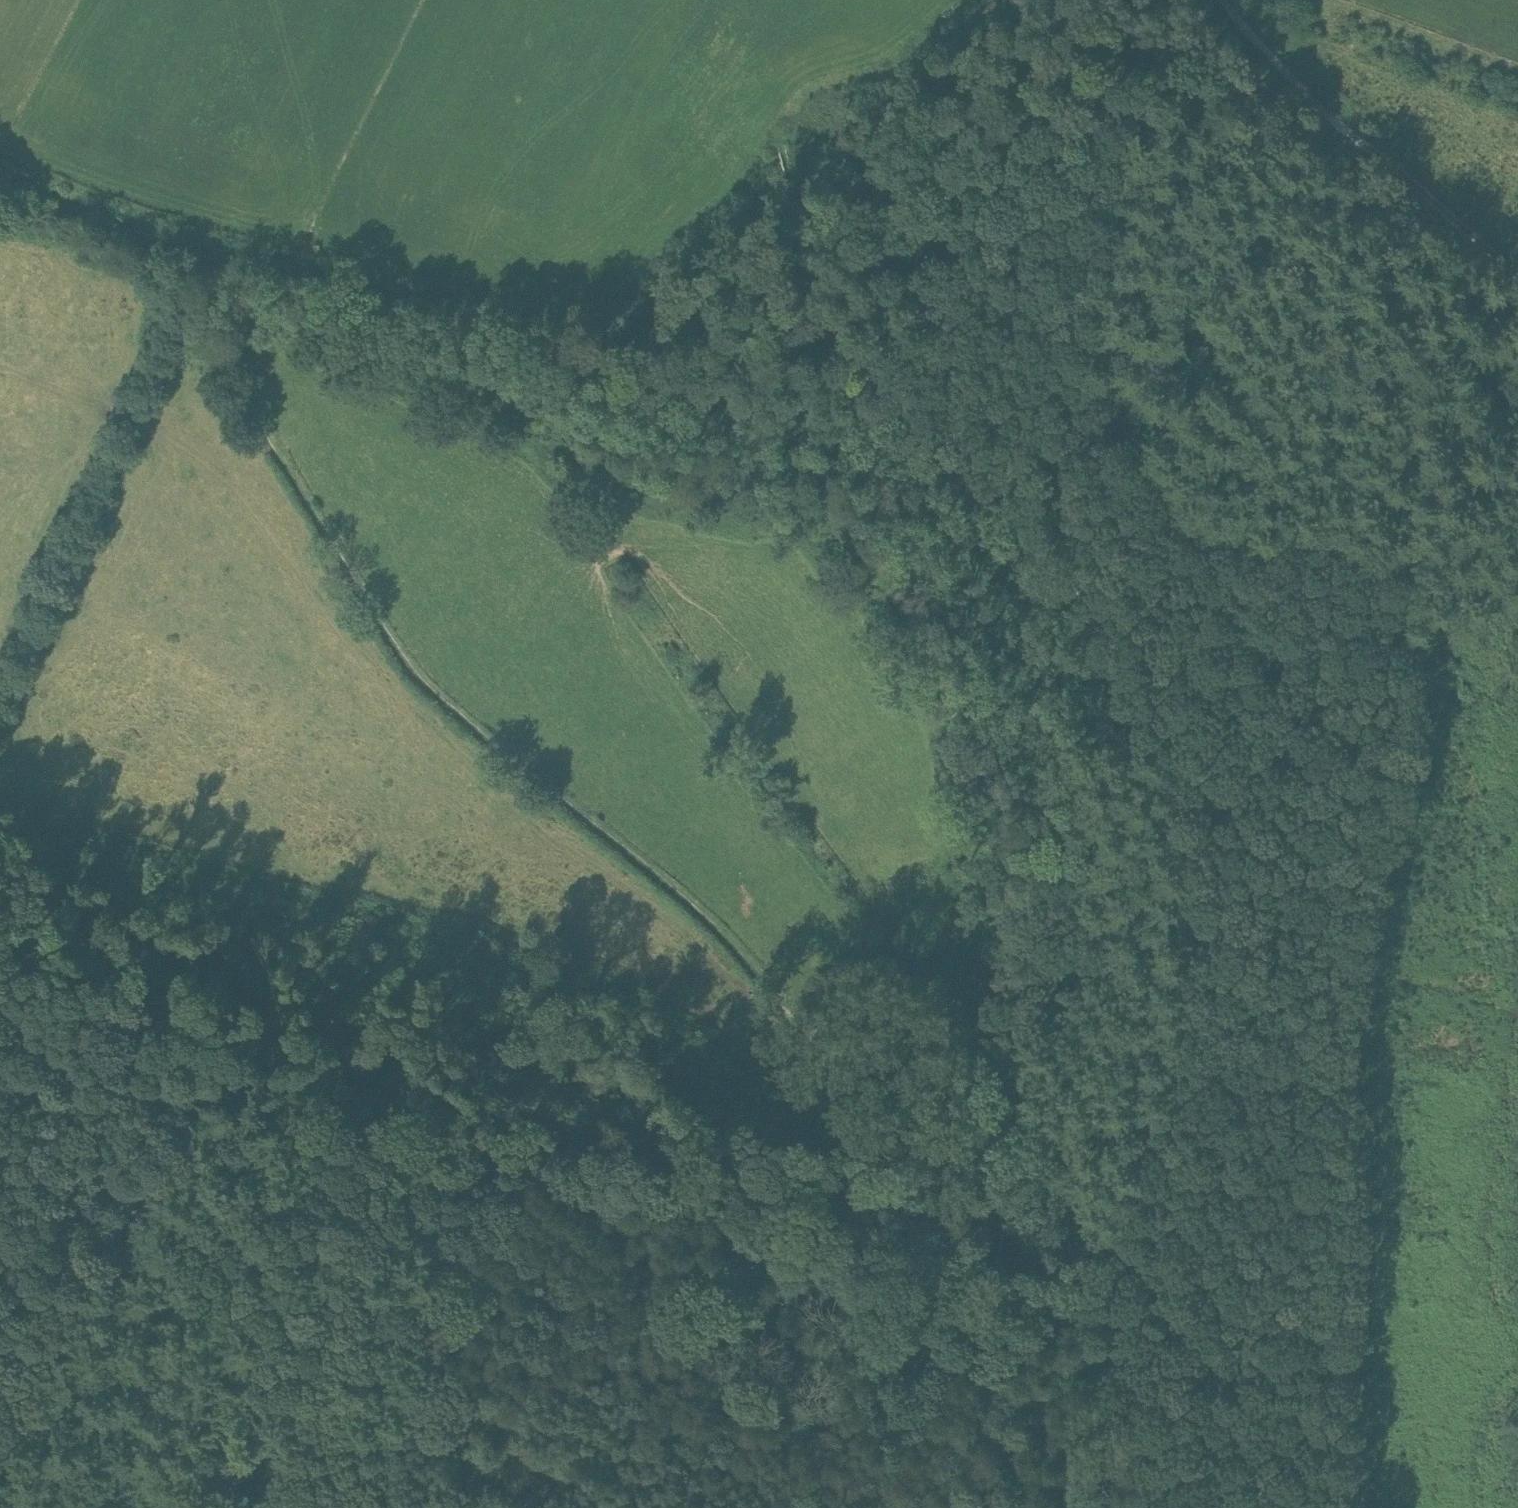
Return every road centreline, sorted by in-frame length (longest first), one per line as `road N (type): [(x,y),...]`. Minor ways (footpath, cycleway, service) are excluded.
road 1 (track): [(216,268),(236,377),(403,659),(718,929),(912,1163),(1048,1298),(1098,1386),(1144,1507)]
road 2 (track): [(1223,0),(1300,87),(1517,271)]

